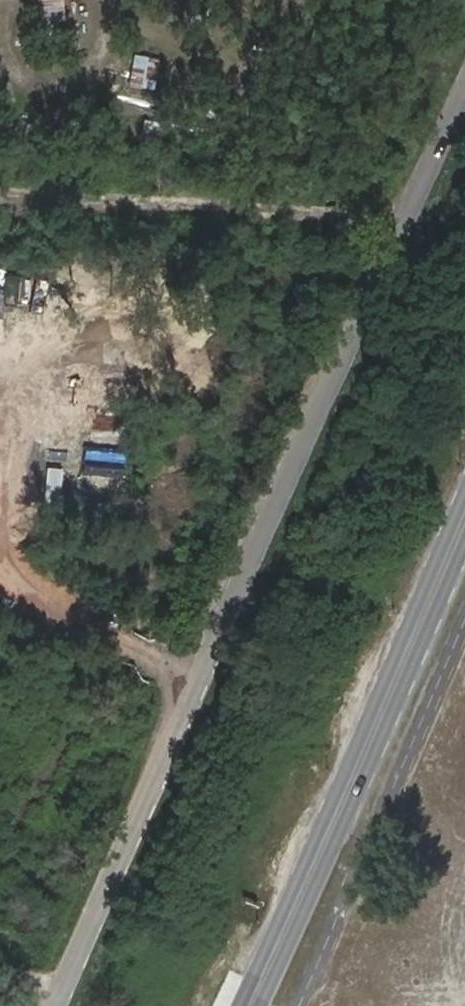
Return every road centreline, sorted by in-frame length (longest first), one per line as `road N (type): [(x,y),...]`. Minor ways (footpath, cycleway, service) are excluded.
road 1 (unclassified): [(464,92),(56,1005)]
road 2 (secondary): [(248,1005),(464,517)]
road 3 (track): [(0,194),(406,223)]

